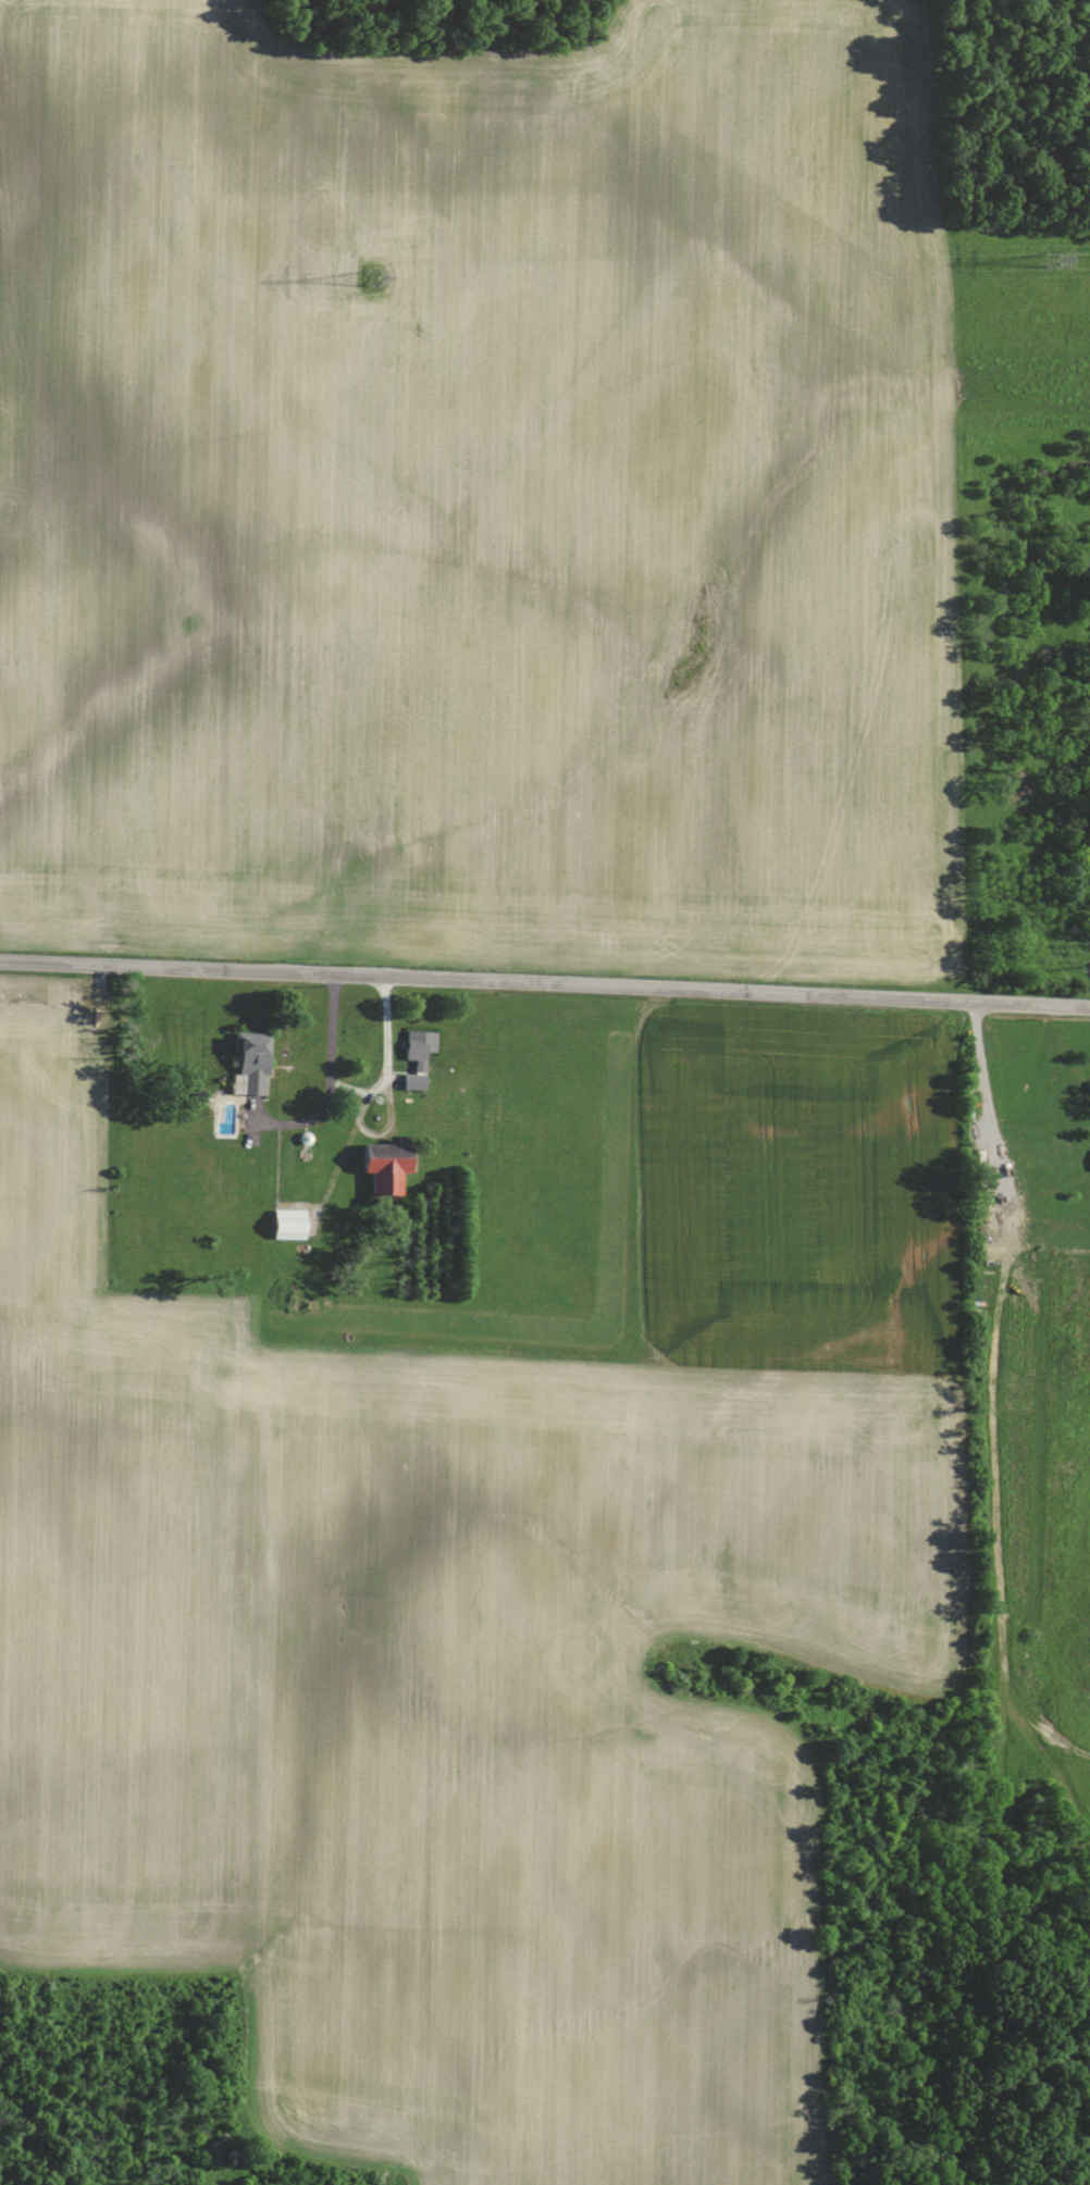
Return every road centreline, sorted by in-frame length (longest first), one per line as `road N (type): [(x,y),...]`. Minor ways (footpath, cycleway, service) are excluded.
road 1 (residential): [(0,961),(1089,1006)]

